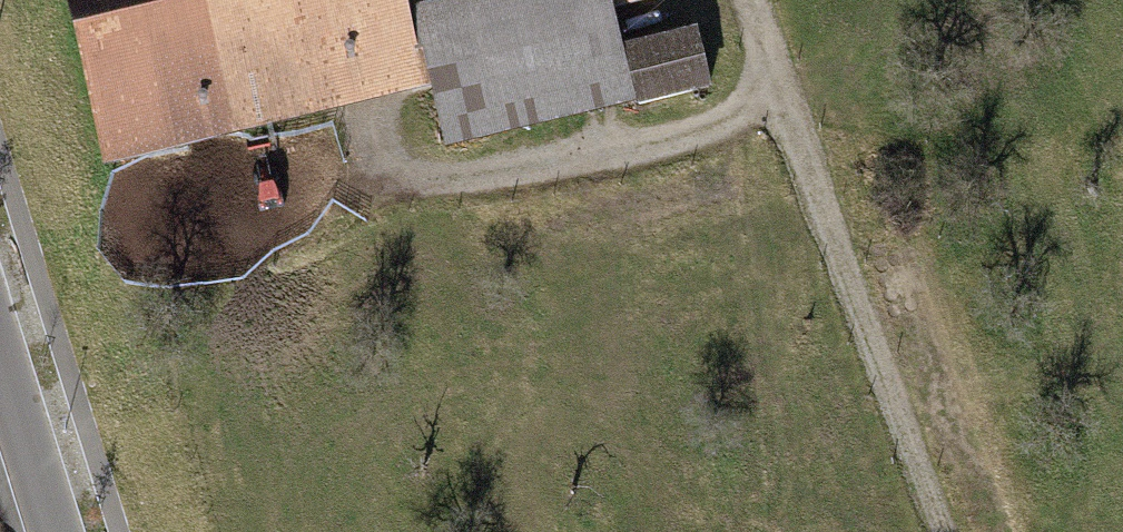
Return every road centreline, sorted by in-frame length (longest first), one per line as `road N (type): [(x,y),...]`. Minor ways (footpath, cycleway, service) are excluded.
road 1 (track): [(748,0),(774,81),(735,130),(438,195),(377,148)]
road 2 (track): [(774,81),(939,531)]
road 3 (residential): [(0,296),(76,531)]

